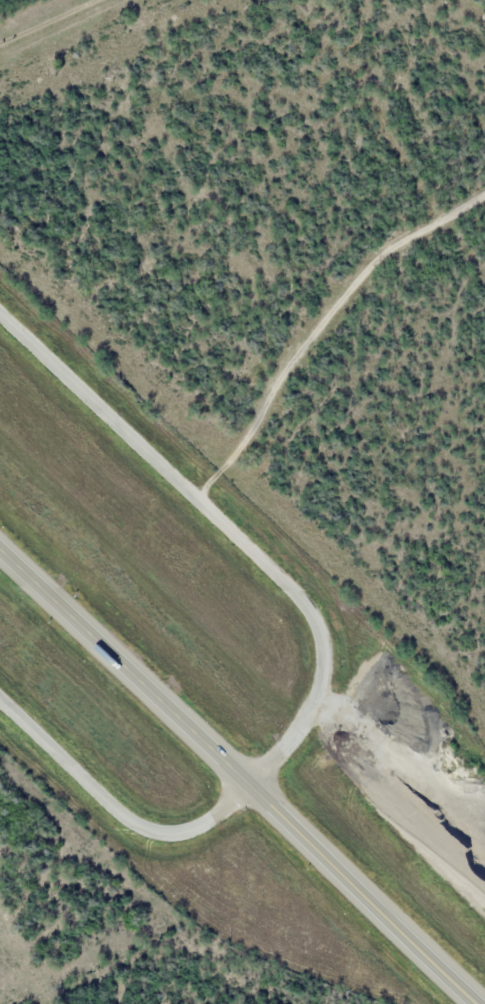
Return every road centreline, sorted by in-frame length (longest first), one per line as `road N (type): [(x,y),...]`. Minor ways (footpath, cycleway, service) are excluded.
road 1 (residential): [(0,700),(112,806),(174,833),(197,830),(251,789),(298,734),(319,695),(325,661),(314,612),(293,584),(0,310)]
road 2 (trunk): [(0,549),(477,1003)]
road 3 (residential): [(484,193),(370,263),(199,496)]

